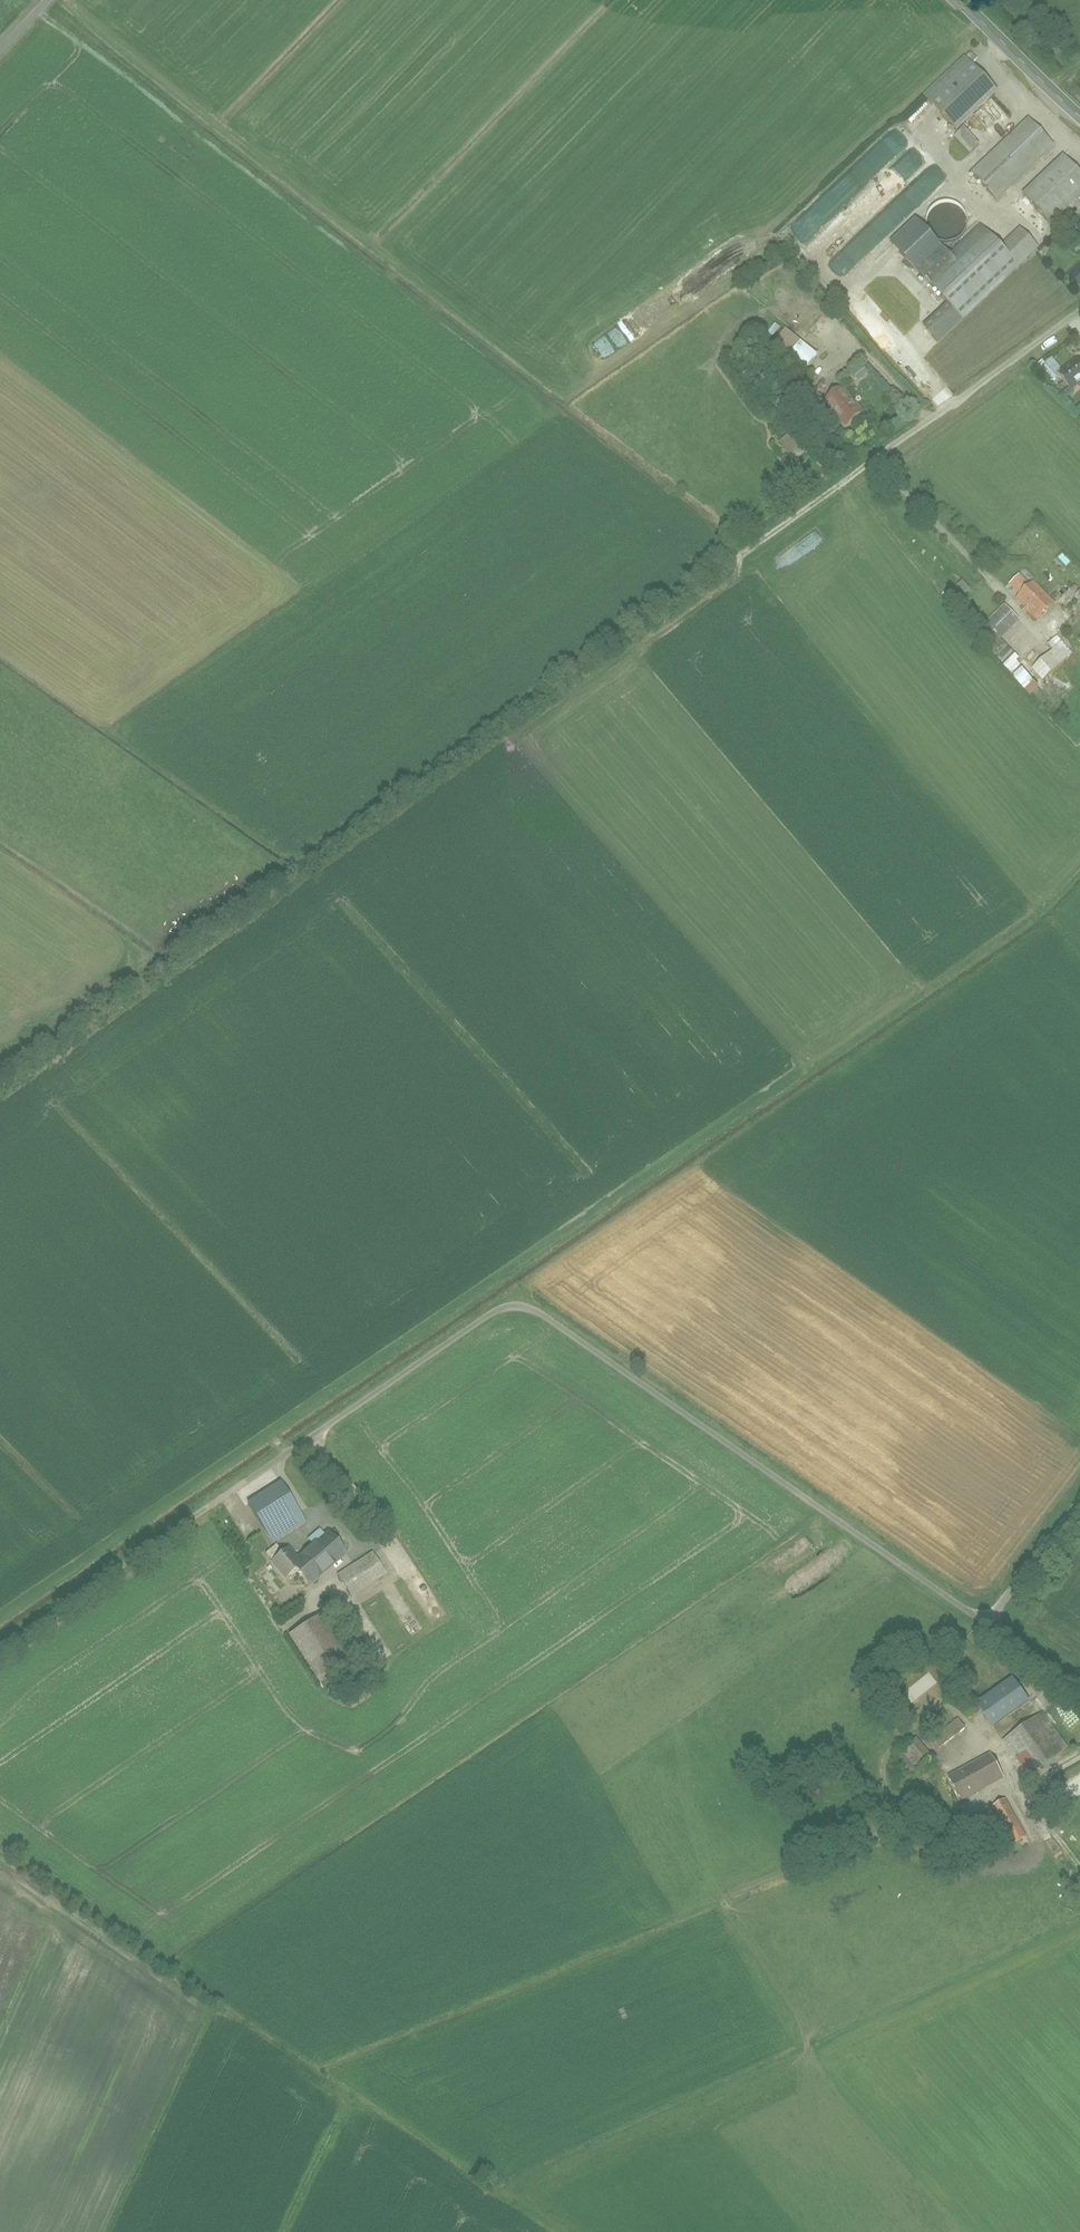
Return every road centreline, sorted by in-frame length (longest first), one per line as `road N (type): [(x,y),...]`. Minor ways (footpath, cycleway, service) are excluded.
road 1 (residential): [(120,1568),(484,1321),(526,1307),(987,1626)]
road 2 (track): [(1002,593),(880,460)]
road 3 (tertiary): [(958,0),(1079,118)]
road 4 (track): [(880,460),(747,556)]
road 5 (residential): [(987,1626),(1079,1500)]
road 6 (track): [(120,1568),(0,1651)]
road 7 (track): [(931,422),(845,335)]

